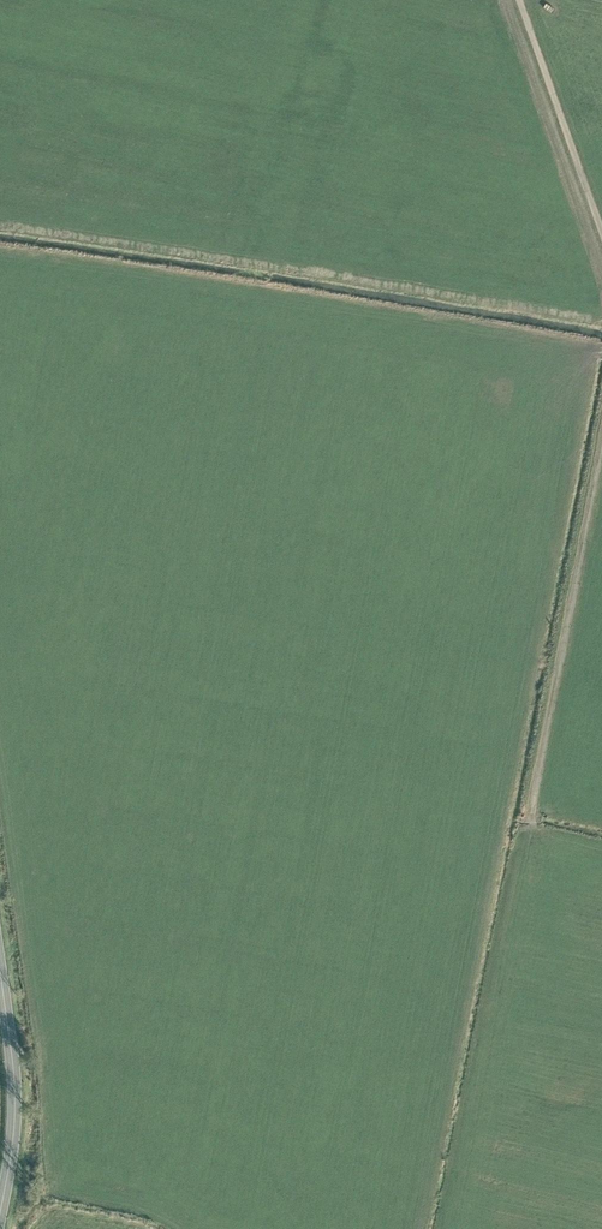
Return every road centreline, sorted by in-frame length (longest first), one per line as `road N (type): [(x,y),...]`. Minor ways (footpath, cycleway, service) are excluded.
road 1 (unclassified): [(533,816),(601,469)]
road 2 (tertiary): [(0,1224),(16,1088),(0,965)]
road 3 (unclassified): [(601,232),(521,0)]

